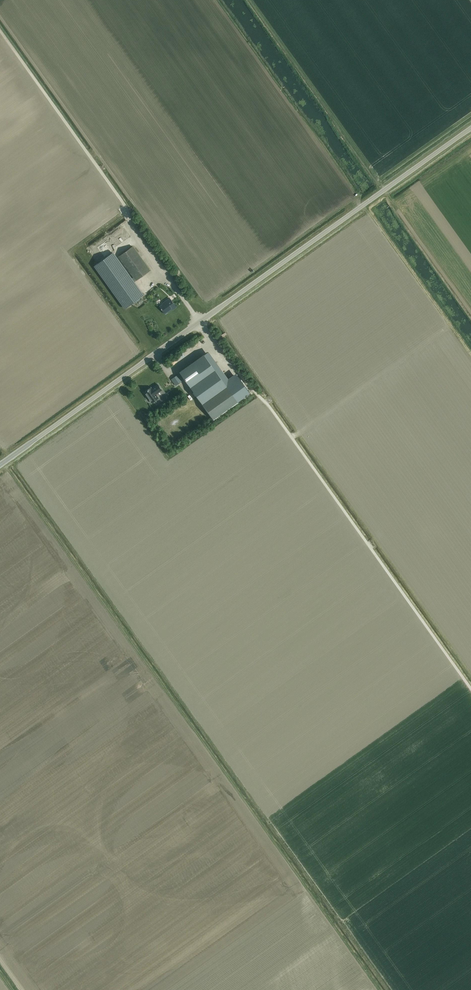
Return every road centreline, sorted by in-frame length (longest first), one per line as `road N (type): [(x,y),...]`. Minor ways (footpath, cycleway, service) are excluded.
road 1 (unclassified): [(0,464),(470,129)]

